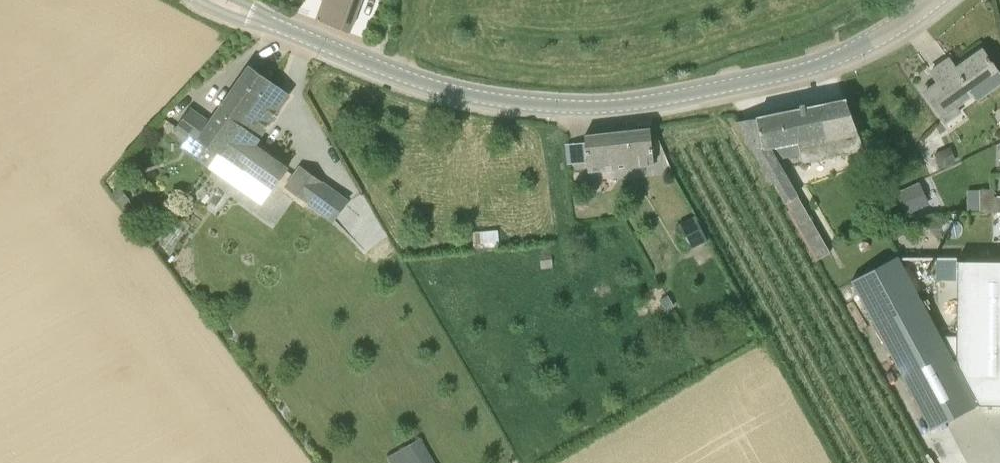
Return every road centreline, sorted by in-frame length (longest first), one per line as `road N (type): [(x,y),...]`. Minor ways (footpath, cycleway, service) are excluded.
road 1 (tertiary): [(218,0),(414,80),(496,100),(579,107),(658,100),(808,67),(865,44),(933,0)]

